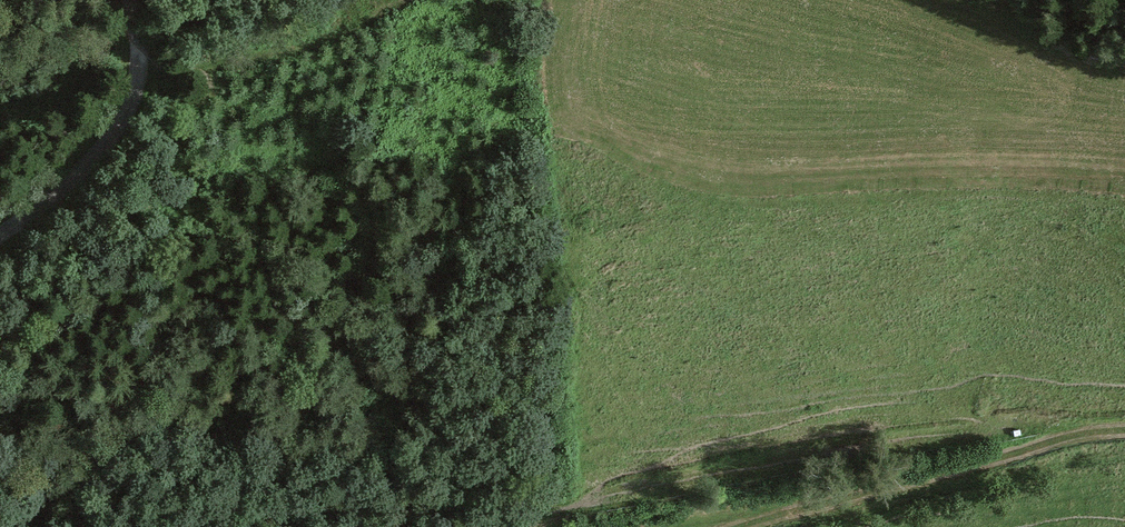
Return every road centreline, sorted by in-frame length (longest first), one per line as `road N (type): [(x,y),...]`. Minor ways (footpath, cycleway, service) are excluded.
road 1 (track): [(1124,435),(757,526)]
road 2 (track): [(0,242),(93,171),(133,114),(143,66),(131,0)]
road 3 (track): [(945,0),(1124,62)]

